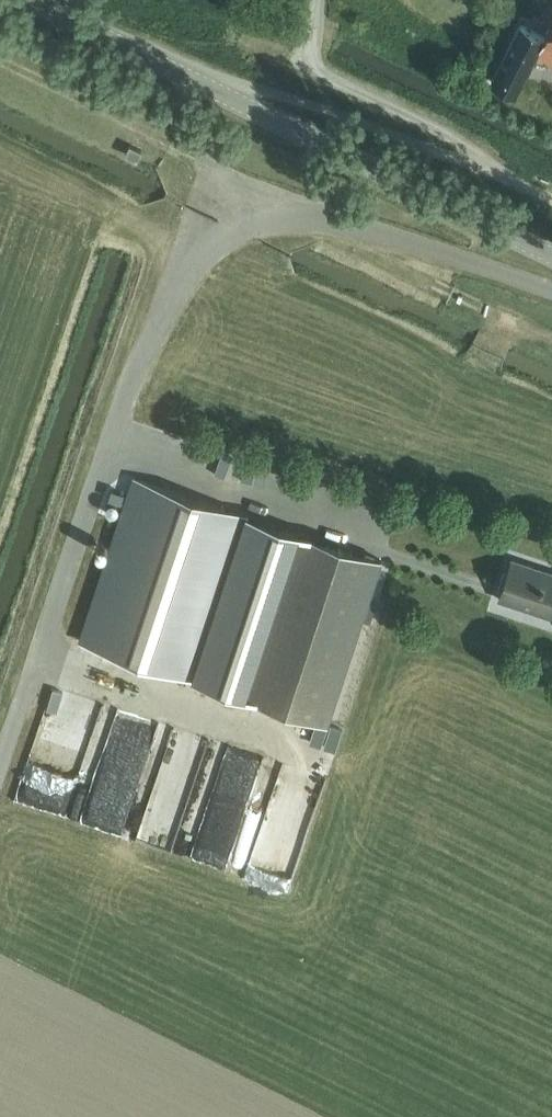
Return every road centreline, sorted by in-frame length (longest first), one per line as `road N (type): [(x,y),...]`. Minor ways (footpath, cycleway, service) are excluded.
road 1 (track): [(551,336),(0,64)]
road 2 (tertiary): [(551,254),(32,0)]
road 3 (residential): [(551,288),(213,167)]

